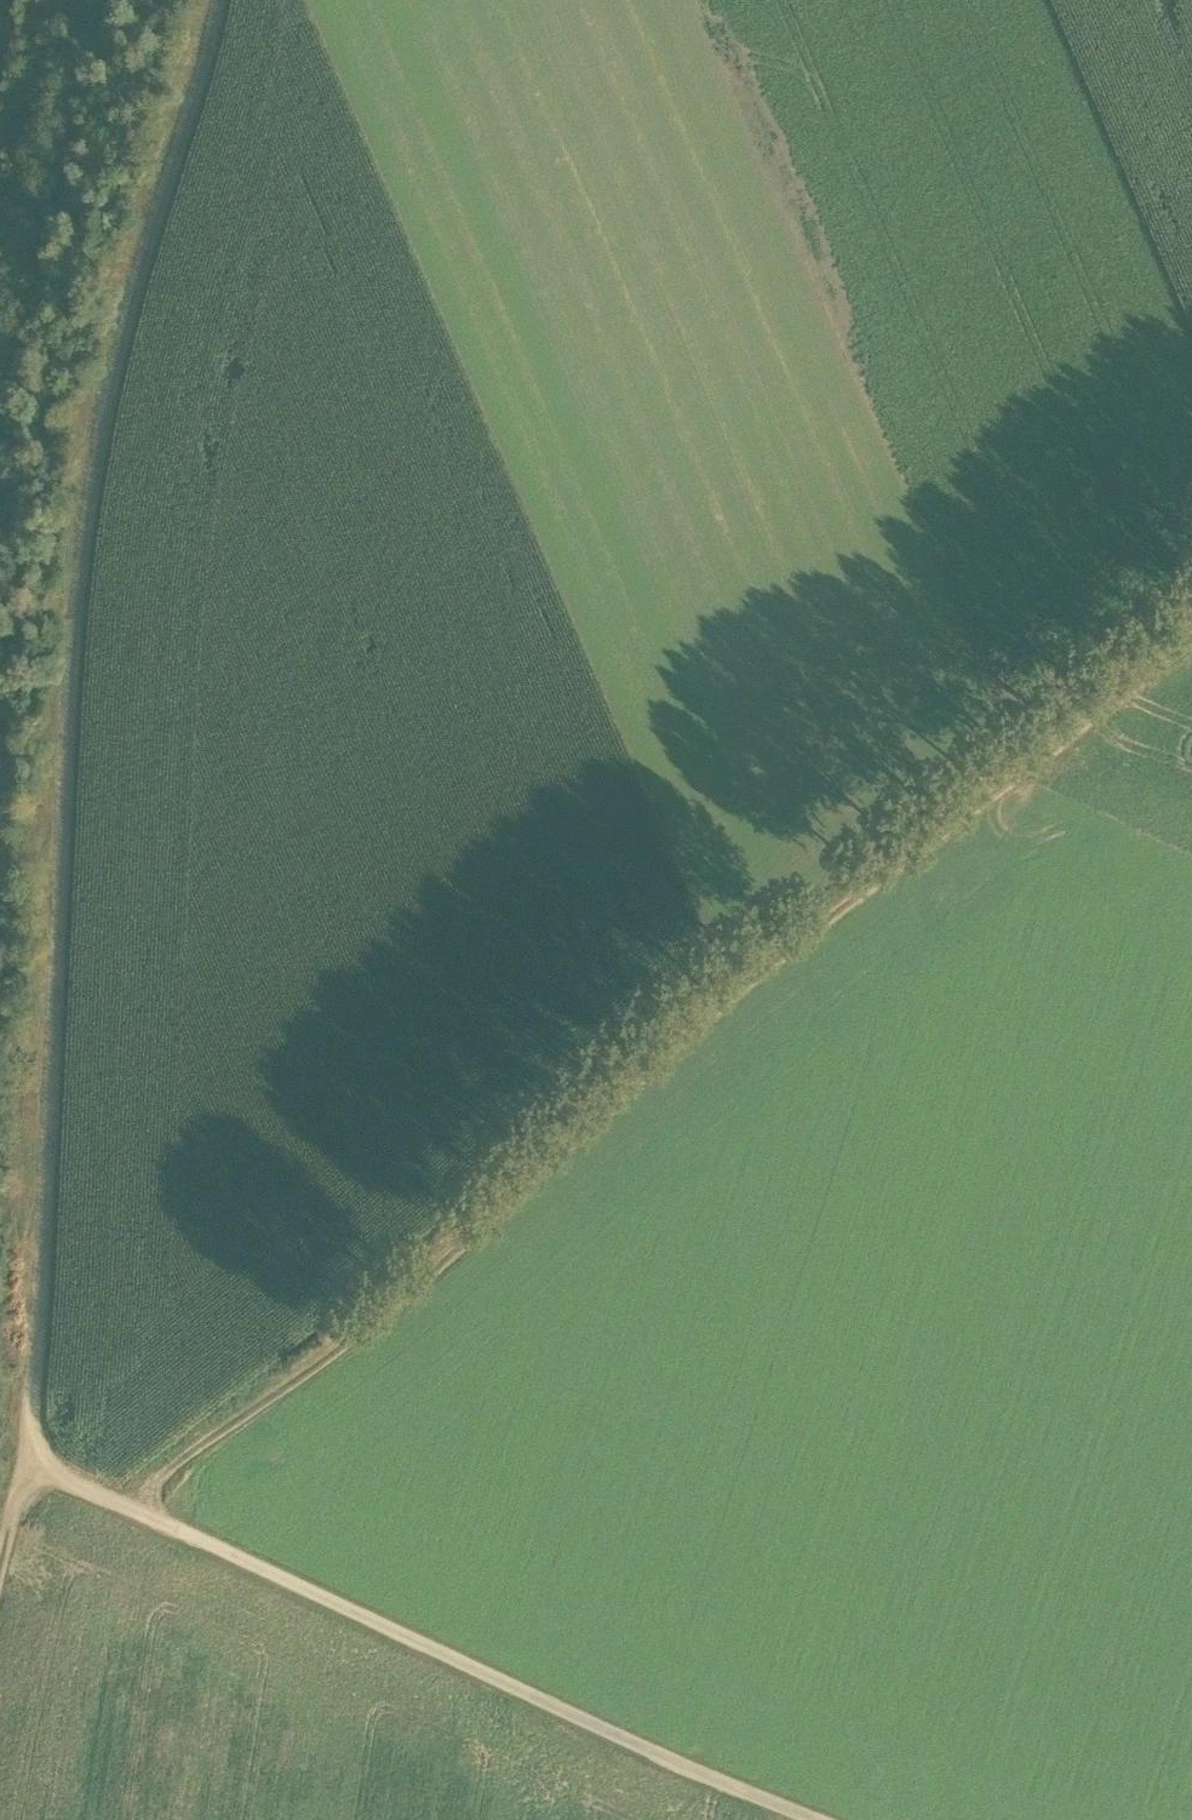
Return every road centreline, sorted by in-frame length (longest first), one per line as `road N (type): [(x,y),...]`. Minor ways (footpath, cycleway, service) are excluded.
road 1 (track): [(35,1477),(71,634),(111,412),(219,0)]
road 2 (track): [(1191,632),(941,824),(153,1484),(141,1512),(35,1477)]
road 3 (unclassified): [(814,1819),(141,1512)]

